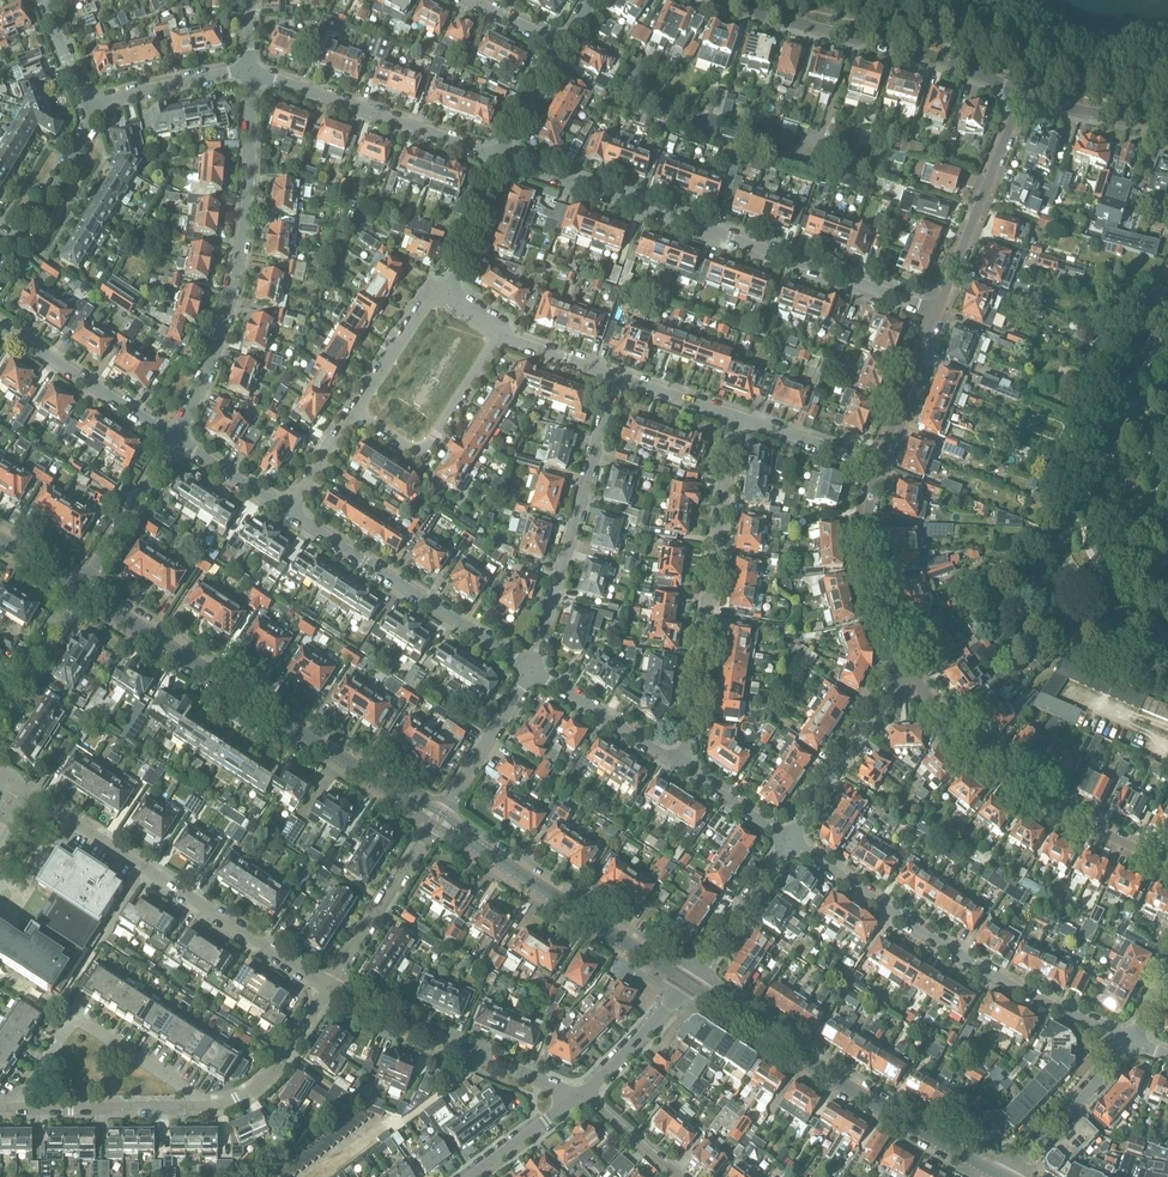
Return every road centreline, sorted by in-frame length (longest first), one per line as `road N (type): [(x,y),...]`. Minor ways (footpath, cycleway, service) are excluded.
road 1 (residential): [(497,156),(937,310)]
road 2 (residential): [(1131,1040),(977,966),(789,841)]
road 3 (residential): [(176,440),(218,341),(242,241),(249,68)]
road 4 (residential): [(328,987),(11,781)]
road 5 (tertiary): [(389,788),(80,589)]
road 6 (tertiary): [(1001,1176),(690,985)]
road 7 (residential): [(684,769),(736,416)]
road 8 (residential): [(1167,863),(1012,780),(909,672)]
road 9 (residential): [(720,0),(912,50),(1022,92)]
road 10 (residential): [(618,376),(533,670)]
road 11 (residential): [(533,670),(289,512)]
road 12 (residential): [(213,1107),(75,1018),(14,1109)]
road 13 (residential): [(577,1100),(328,987)]
road 14 (residential): [(249,68),(497,156)]
road 15 (residential): [(937,310),(1022,92)]
road 16 (tertiary): [(690,985),(496,858)]
road 17 (residential): [(354,413),(422,456),(500,335)]
road 18 (residential): [(909,672),(871,572),(876,465)]
road 19 (residential): [(176,440),(0,326)]
road 20 (residential): [(909,672),(789,841)]
road 21 (residential): [(213,1107),(14,1109)]
road 22 (residential): [(0,277),(86,132),(85,106)]
road 23 (residential): [(435,826),(328,987)]
road 24 (residential): [(1001,1176),(1131,1040)]
road 25 (residential): [(684,769),(533,670)]
road 26 (residential): [(80,589),(176,440)]
road 27 (residential): [(789,841),(690,985)]
road 28 (residential): [(328,987),(270,1075),(213,1107)]
road 29 (residential): [(533,670),(444,813)]
road 30 (residential): [(85,106),(249,68)]
road 31 (residential): [(876,465),(937,310)]
road 32 (residential): [(448,297),(430,297),(354,413)]
road 33 (residential): [(690,985),(584,1094)]
road 34 (residential): [(448,297),(497,156)]
road 35 (residential): [(1022,92),(1089,112),(1167,120)]
road 36 (residential): [(876,465),(736,416)]
road 37 (residential): [(0,713),(80,589)]
road 38 (residential): [(289,512),(176,440)]
road 39 (residential): [(577,1100),(471,1176)]
road 40 (residential): [(789,841),(684,769)]
road 41 (residential): [(497,156),(563,48)]
road 42 (residential): [(618,376),(500,335)]
road 43 (residential): [(736,416),(618,376)]
road 44 (residential): [(677,1176),(584,1094)]

